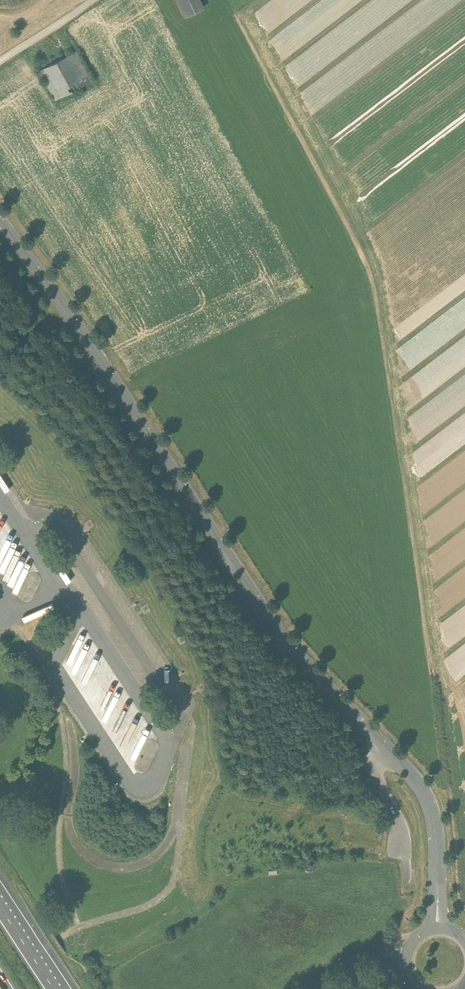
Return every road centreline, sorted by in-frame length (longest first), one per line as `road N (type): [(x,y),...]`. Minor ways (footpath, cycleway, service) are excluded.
road 1 (tertiary): [(438,885),(434,816),(420,782),(253,595),(0,224)]

